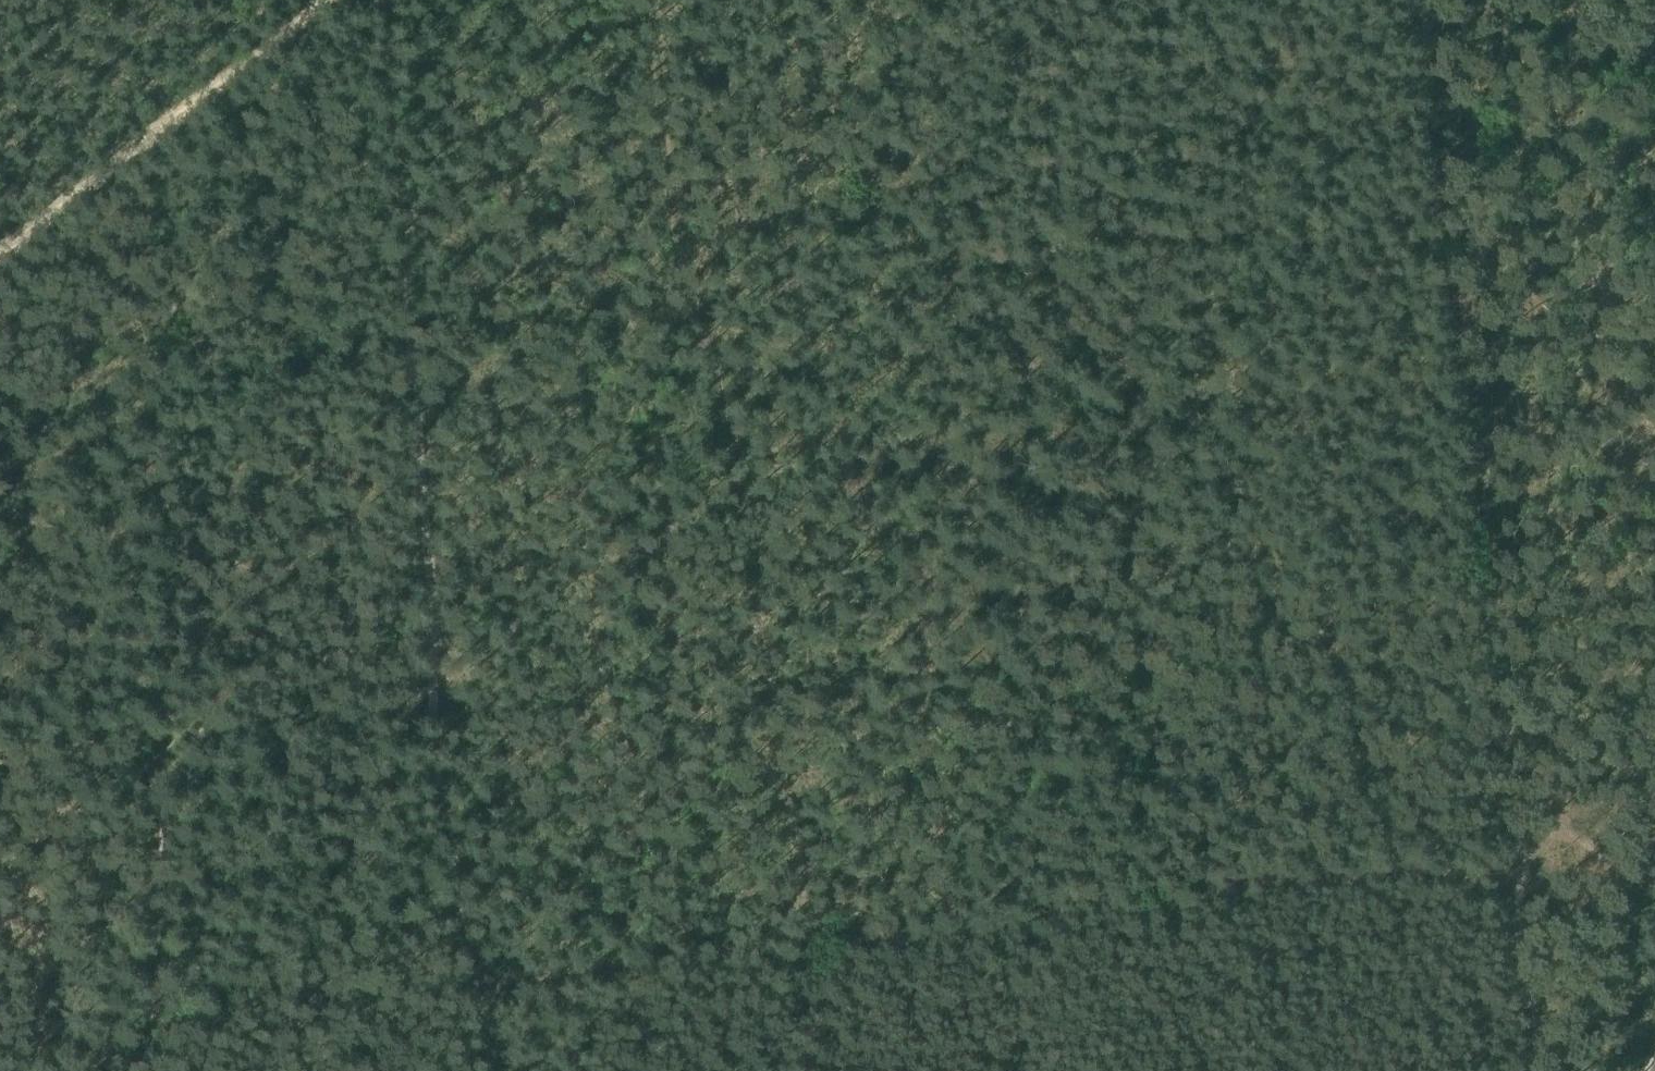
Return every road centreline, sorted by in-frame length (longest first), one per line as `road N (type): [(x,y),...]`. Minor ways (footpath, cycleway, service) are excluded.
road 1 (track): [(0,239),(311,0)]

